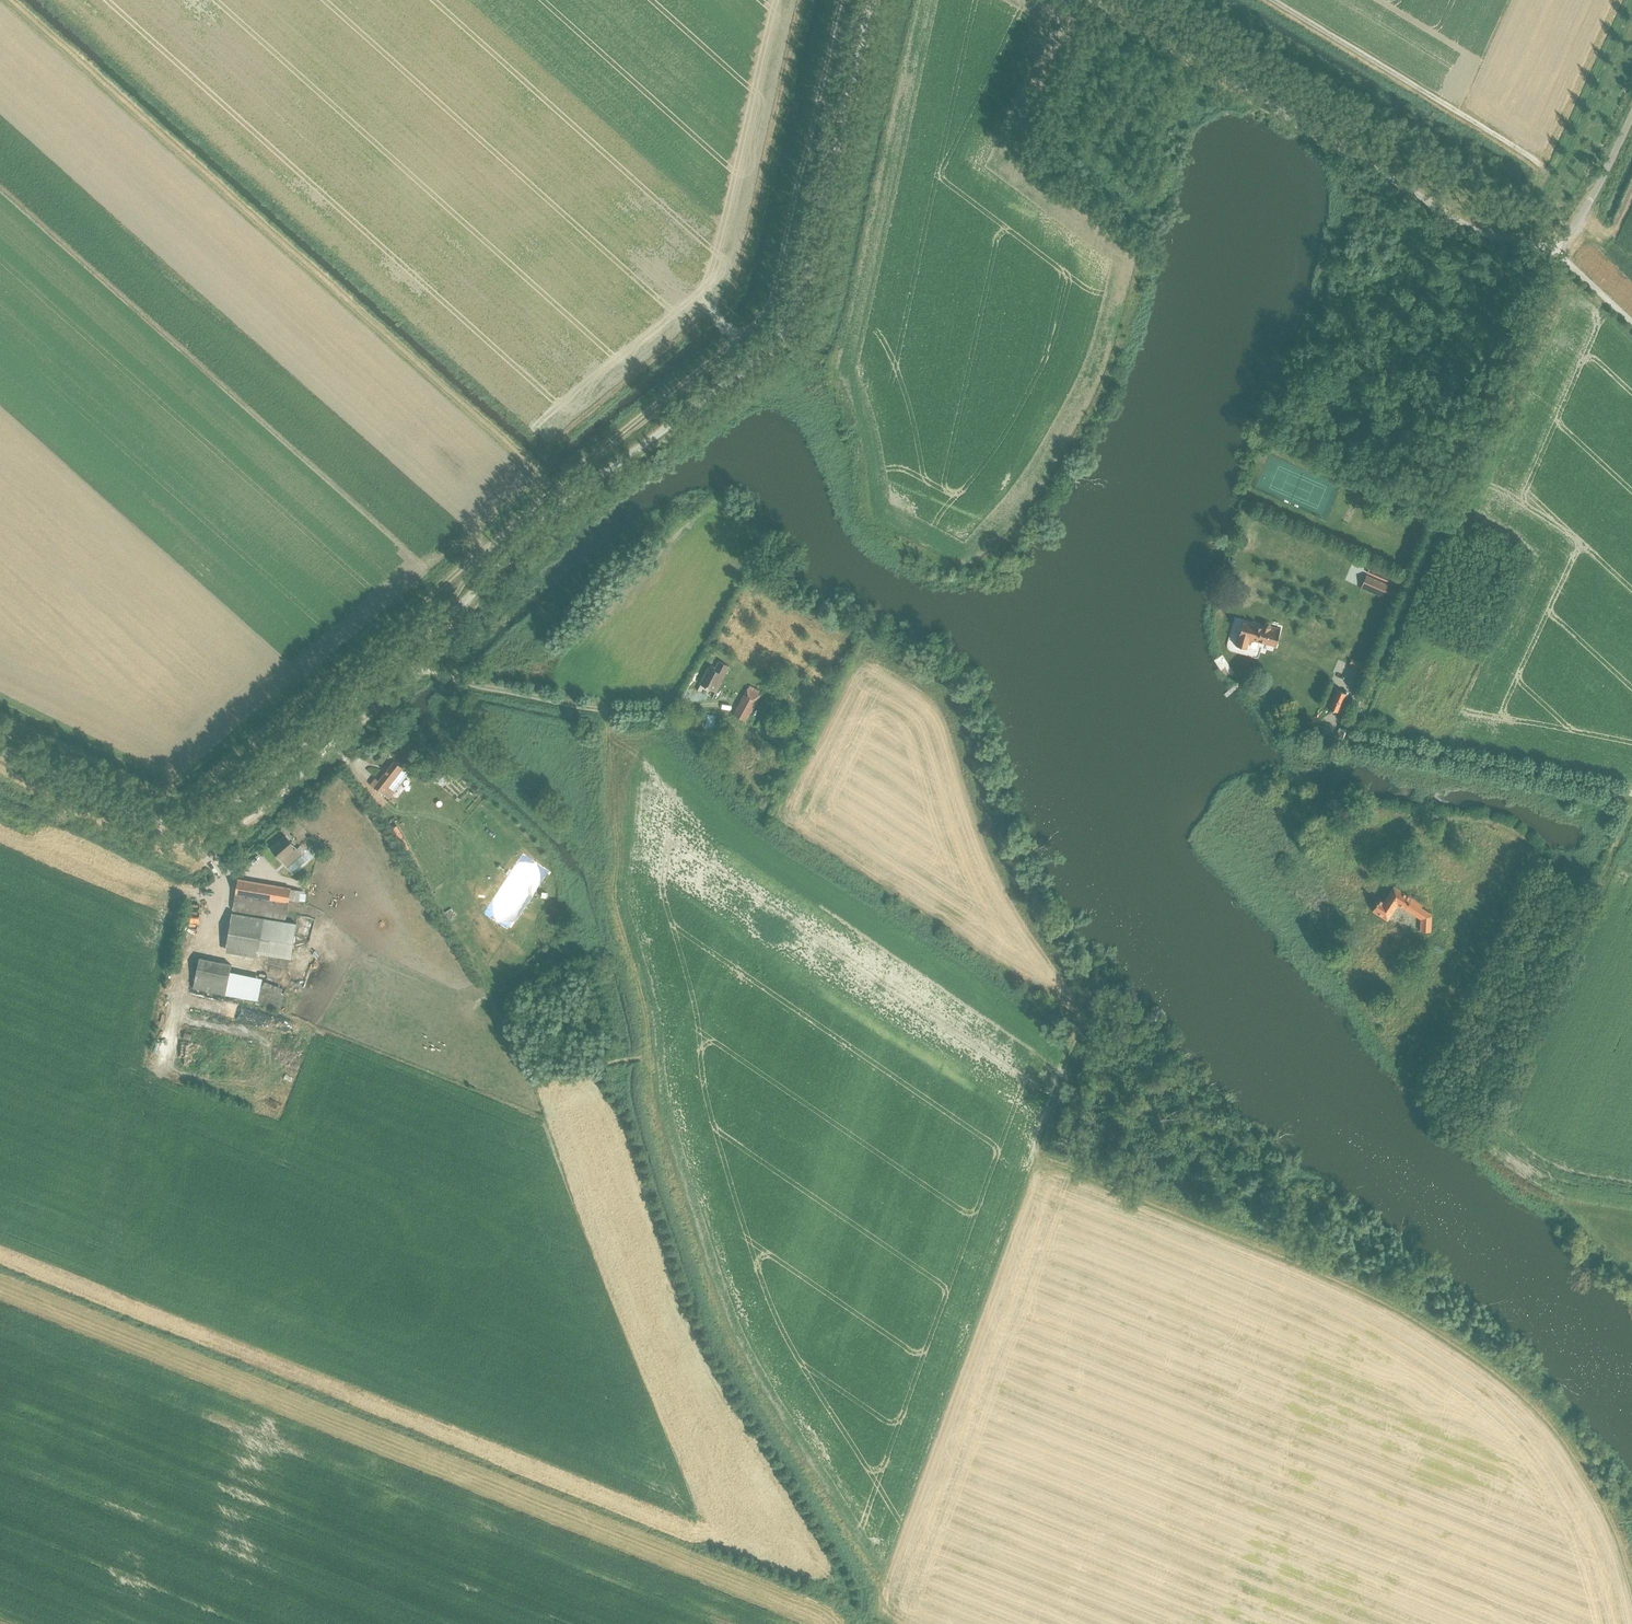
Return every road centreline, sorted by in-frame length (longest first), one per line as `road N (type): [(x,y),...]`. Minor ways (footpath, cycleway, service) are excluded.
road 1 (track): [(1631,1576),(1597,1487),(1521,1391),(1369,1292),(1042,1152),(1066,1062),(1059,1039),(756,835),(661,740),(617,733),(600,709)]
road 2 (unclassified): [(871,0),(800,298),(755,361),(563,505),(447,617),(212,820),(177,826),(137,816),(0,751)]
road 3 (track): [(0,727),(159,799),(197,796),(726,349),(774,290),(842,0)]
road 4 (unclassified): [(1553,252),(1469,227),(1094,0)]
road 5 (track): [(469,597),(421,669),(219,842),(192,847),(140,817)]
road 6 (track): [(168,894),(106,1288)]
road 7 (unclassified): [(1271,0),(1548,164),(1541,177)]
road 8 (track): [(1611,303),(1520,301),(1430,512)]
road 9 (track): [(181,990),(159,1066),(234,1092),(255,1043),(312,1023)]
road 10 (track): [(421,669),(594,709),(673,708)]
road 11 (track): [(0,767),(154,843),(191,854),(206,847)]
road 12 (track): [(1627,0),(1548,164)]
road 13 (unclassified): [(1553,252),(1592,200),(1631,116)]

